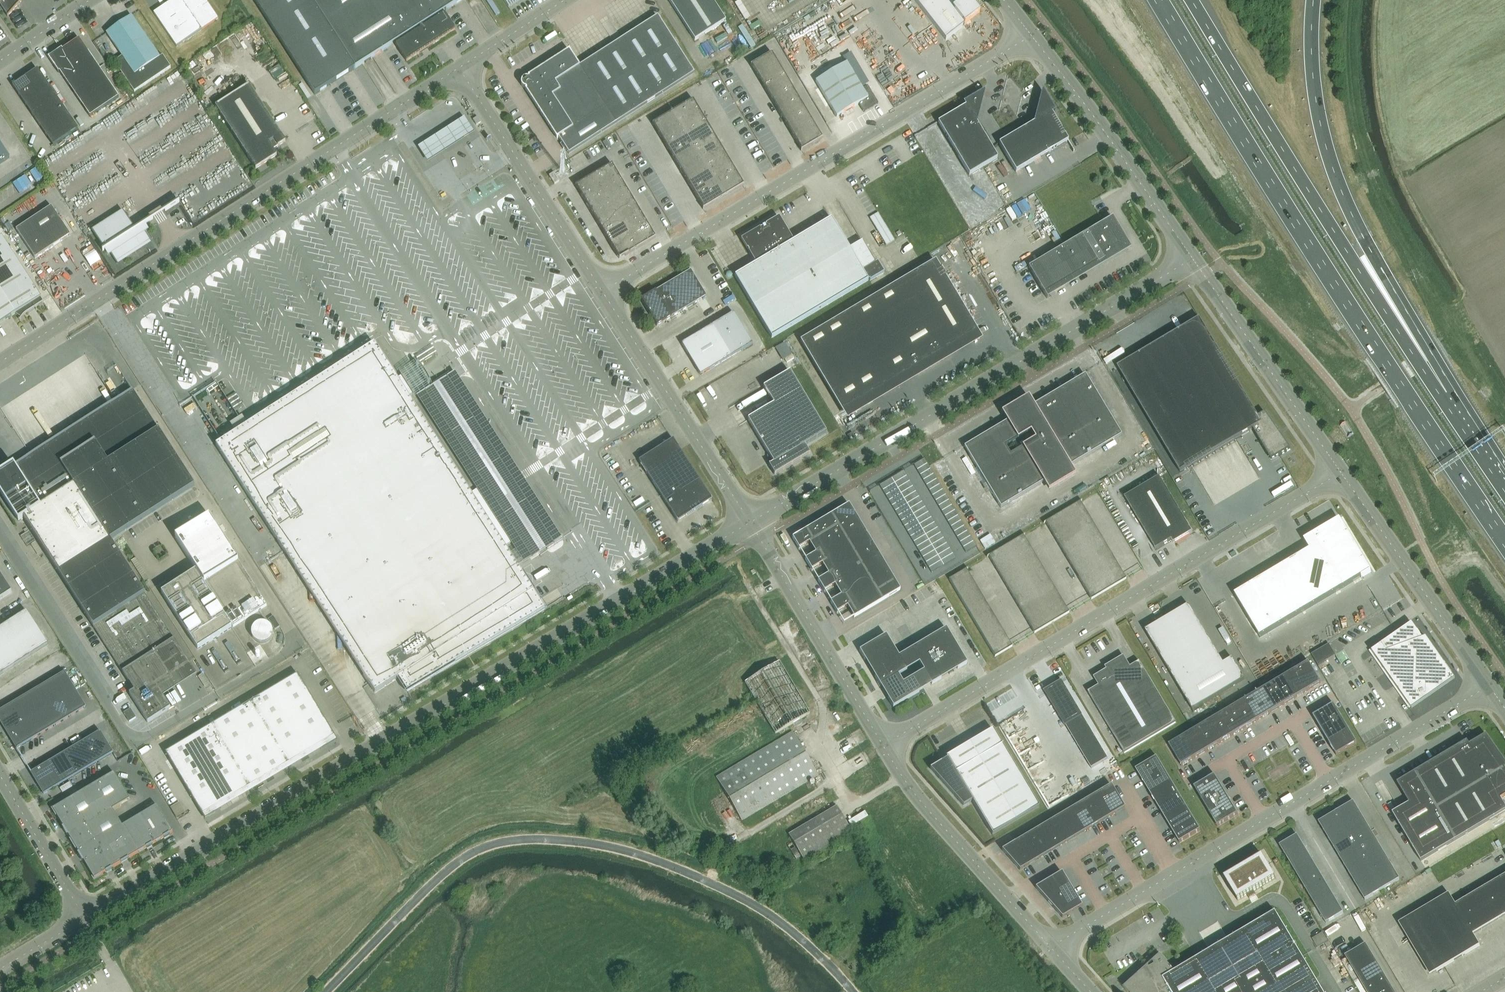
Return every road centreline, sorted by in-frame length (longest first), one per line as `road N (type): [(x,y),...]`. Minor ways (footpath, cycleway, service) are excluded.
road 1 (unclassified): [(85,919),(750,523)]
road 2 (trunk): [(1159,0),(1504,542)]
road 3 (unclassified): [(854,991),(784,924),(719,886),(631,852),(534,840),(487,846),(451,868),(327,991)]
road 4 (unclassified): [(0,364),(459,71)]
road 5 (unclassified): [(1341,473),(882,747)]
road 6 (unclassified): [(750,523),(1192,259)]
road 7 (unclassified): [(1488,685),(1052,949)]
road 8 (unclassified): [(1031,36),(603,295)]
road 9 (trunk): [(1440,395),(1191,0)]
road 10 (trunk): [(1440,395),(1324,140),(1313,64),(1314,0)]
road 11 (tertiary): [(1192,259),(1031,36)]
road 12 (unclassified): [(750,523),(603,295)]
road 13 (unclassified): [(603,295),(459,71)]
road 14 (unclassified): [(1052,949),(882,747)]
road 15 (tertiary): [(1192,259),(1341,473)]
road 16 (unclassified): [(882,747),(750,523)]
road 17 (tertiary): [(1341,473),(1488,685)]
road 18 (unclassified): [(85,919),(0,775)]
road 19 (unclassified): [(459,71),(569,0)]

